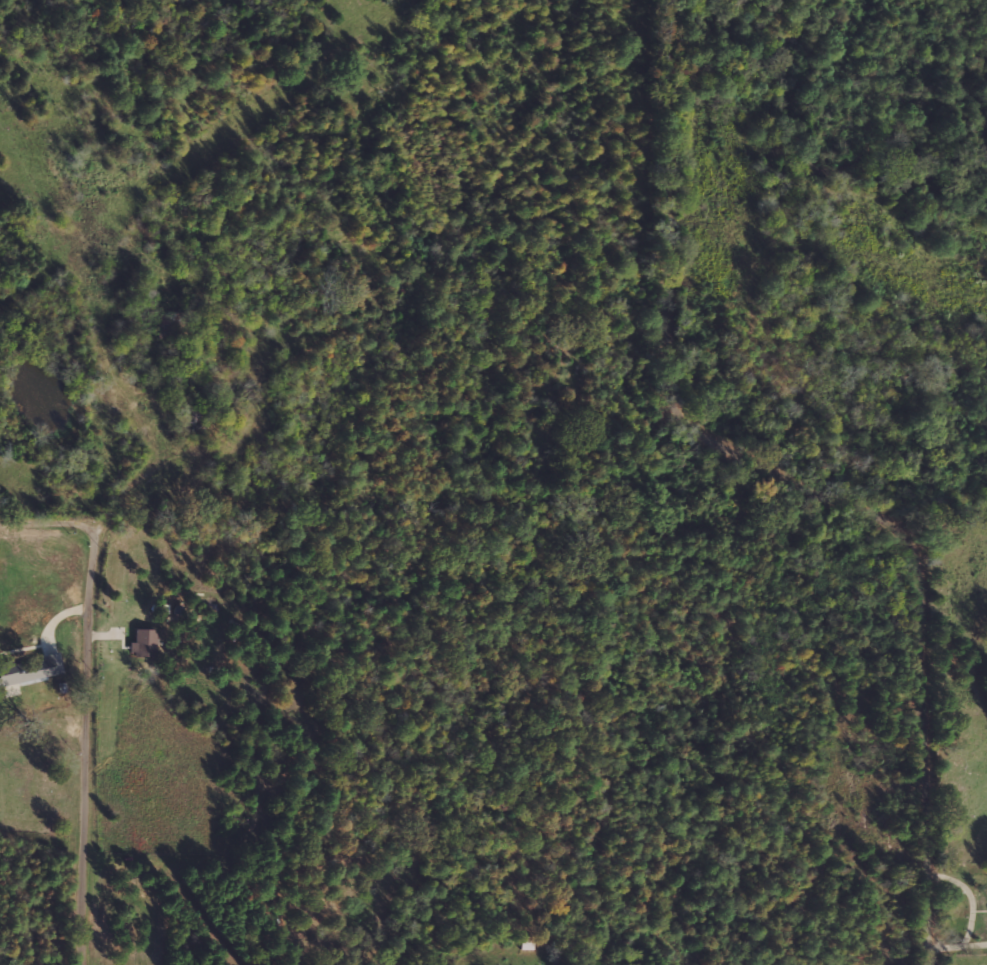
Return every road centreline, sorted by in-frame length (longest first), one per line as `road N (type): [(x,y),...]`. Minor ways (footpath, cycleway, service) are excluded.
road 1 (residential): [(931,964),(927,574),(918,538),(904,521),(730,444),(694,413),(680,376),(671,0)]
road 2 (residential): [(93,964),(104,539)]

